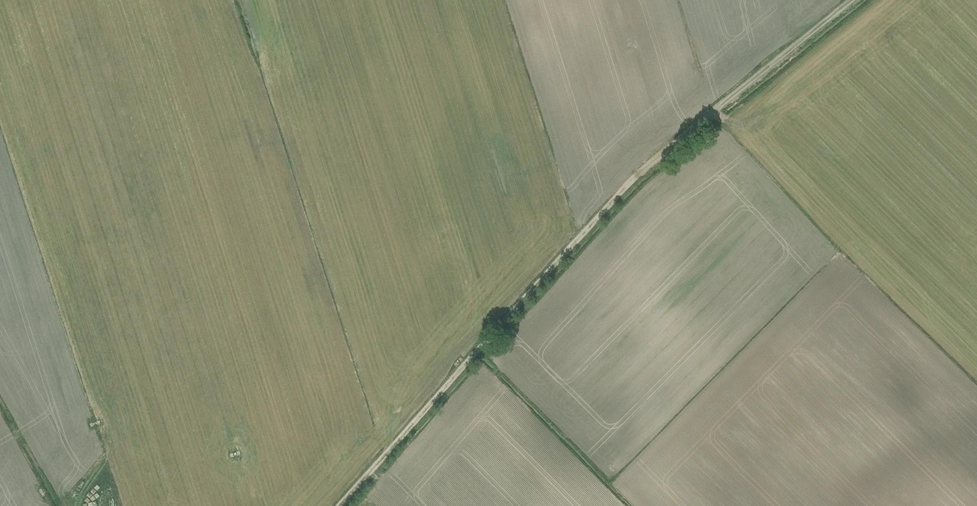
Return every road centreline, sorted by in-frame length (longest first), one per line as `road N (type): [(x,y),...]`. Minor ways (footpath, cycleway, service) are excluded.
road 1 (track): [(853,0),(614,199),(339,505)]

